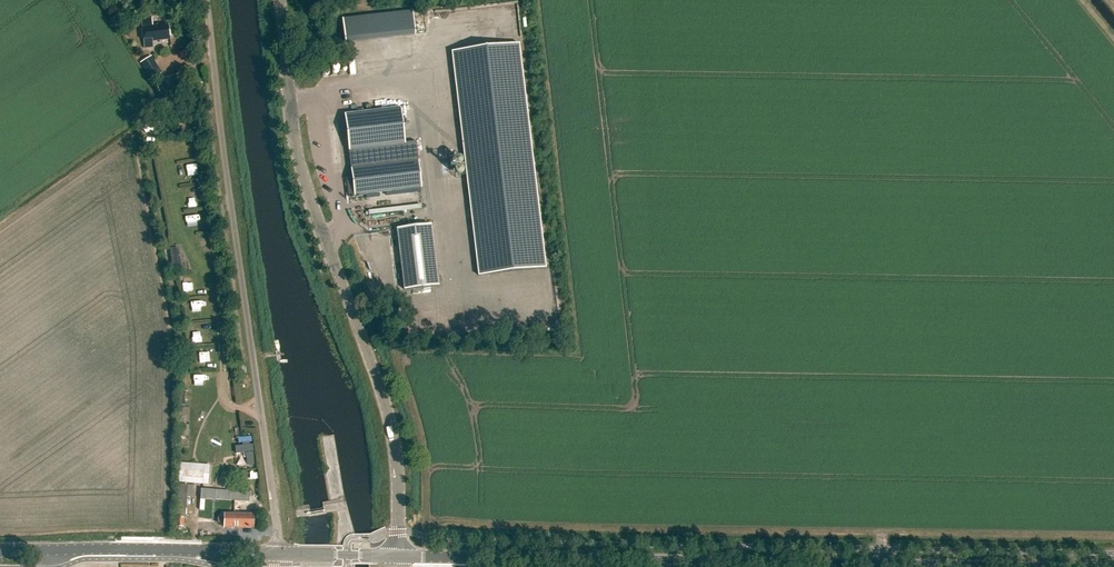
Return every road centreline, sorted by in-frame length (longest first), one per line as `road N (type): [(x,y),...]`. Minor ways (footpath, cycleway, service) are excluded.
road 1 (tertiary): [(397,557),(392,426),(316,218),(298,145),(280,0)]
road 2 (unclassified): [(280,553),(207,0)]
road 3 (secondary): [(918,566),(397,557)]
road 4 (secondary): [(0,550),(280,553)]

